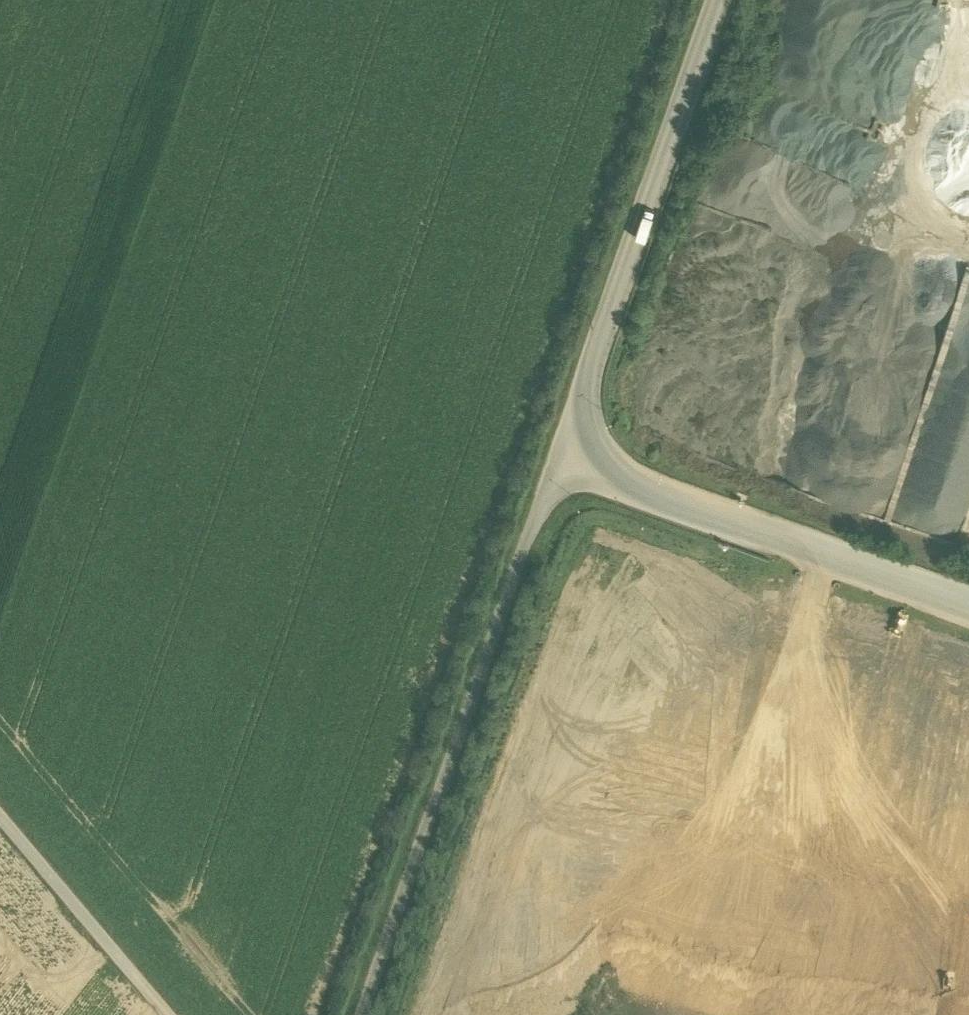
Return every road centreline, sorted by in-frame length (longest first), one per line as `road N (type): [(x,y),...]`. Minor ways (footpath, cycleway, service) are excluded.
road 1 (track): [(563,452),(362,1014)]
road 2 (track): [(0,808),(168,1014)]

